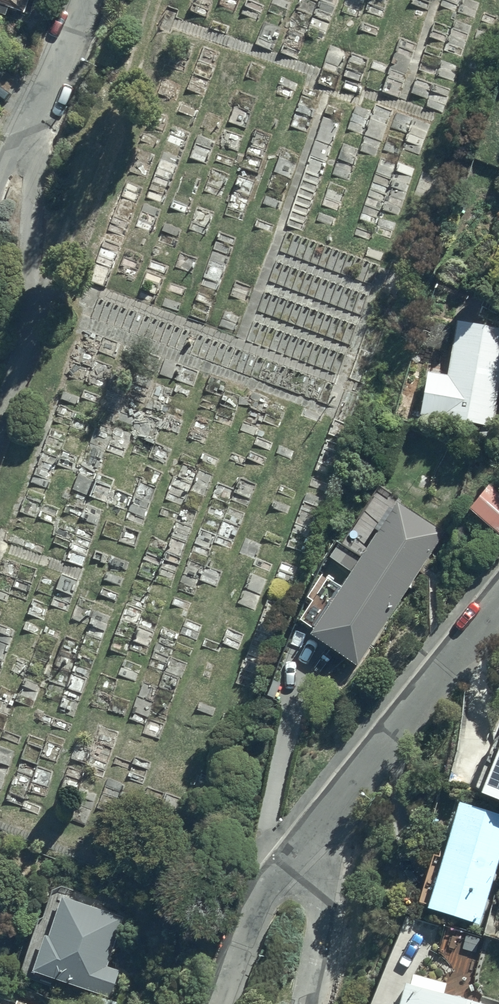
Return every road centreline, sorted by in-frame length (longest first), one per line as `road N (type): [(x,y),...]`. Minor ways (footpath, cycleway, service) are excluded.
road 1 (track): [(157,0),(33,304)]
road 2 (residential): [(298,852),(498,599)]
road 3 (residential): [(0,414),(26,350),(33,304),(31,196),(44,110)]
road 4 (residential): [(219,1003),(249,919),(298,852)]
road 5 (residential): [(298,852),(325,881),(328,899),(306,1003)]

